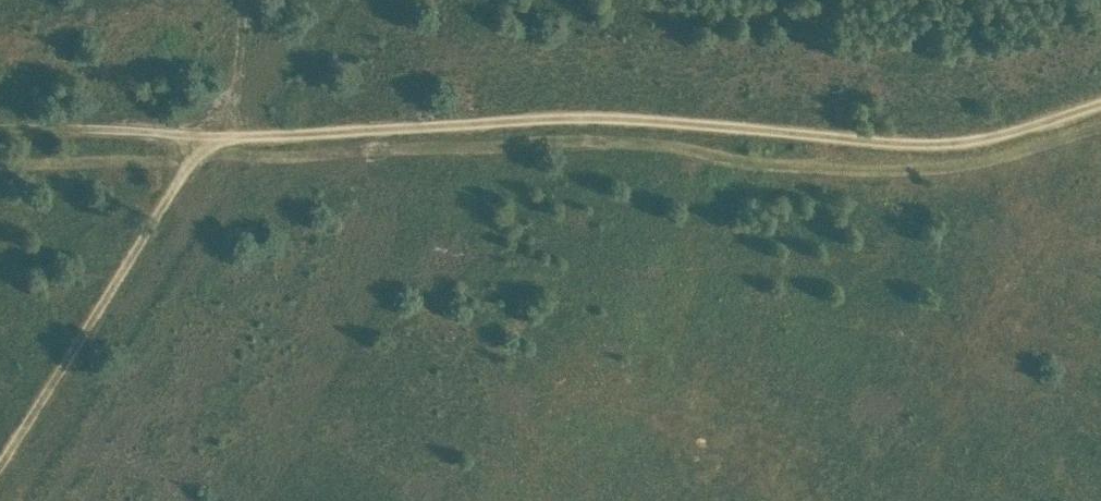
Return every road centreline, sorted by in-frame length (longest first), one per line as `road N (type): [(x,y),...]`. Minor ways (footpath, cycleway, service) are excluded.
road 1 (track): [(210,133),(576,117),(941,141),(1100,104)]
road 2 (track): [(0,467),(210,133)]
road 3 (track): [(210,133),(0,127)]
road 4 (track): [(210,133),(226,111),(245,48),(243,2)]

